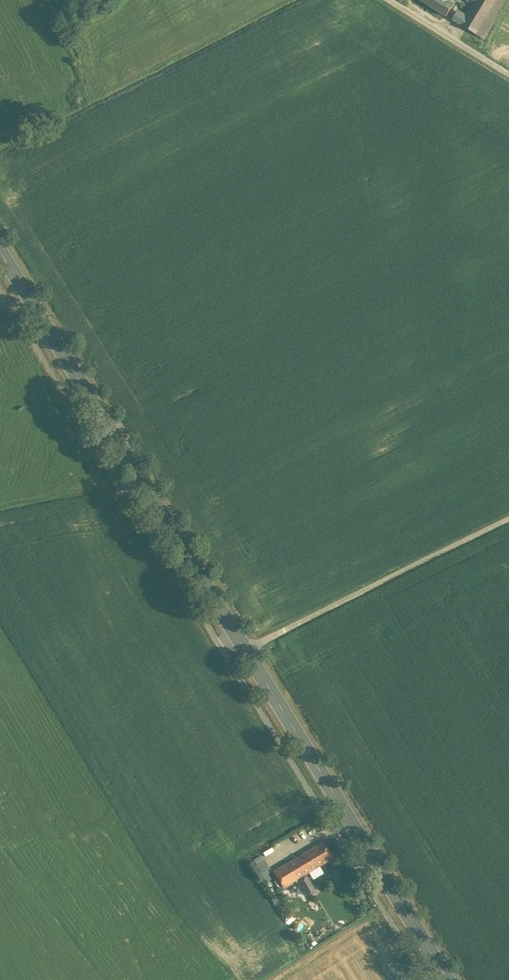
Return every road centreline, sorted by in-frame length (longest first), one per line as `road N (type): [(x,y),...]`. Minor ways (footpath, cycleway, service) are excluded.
road 1 (primary): [(0,253),(446,979)]
road 2 (track): [(245,651),(508,519)]

